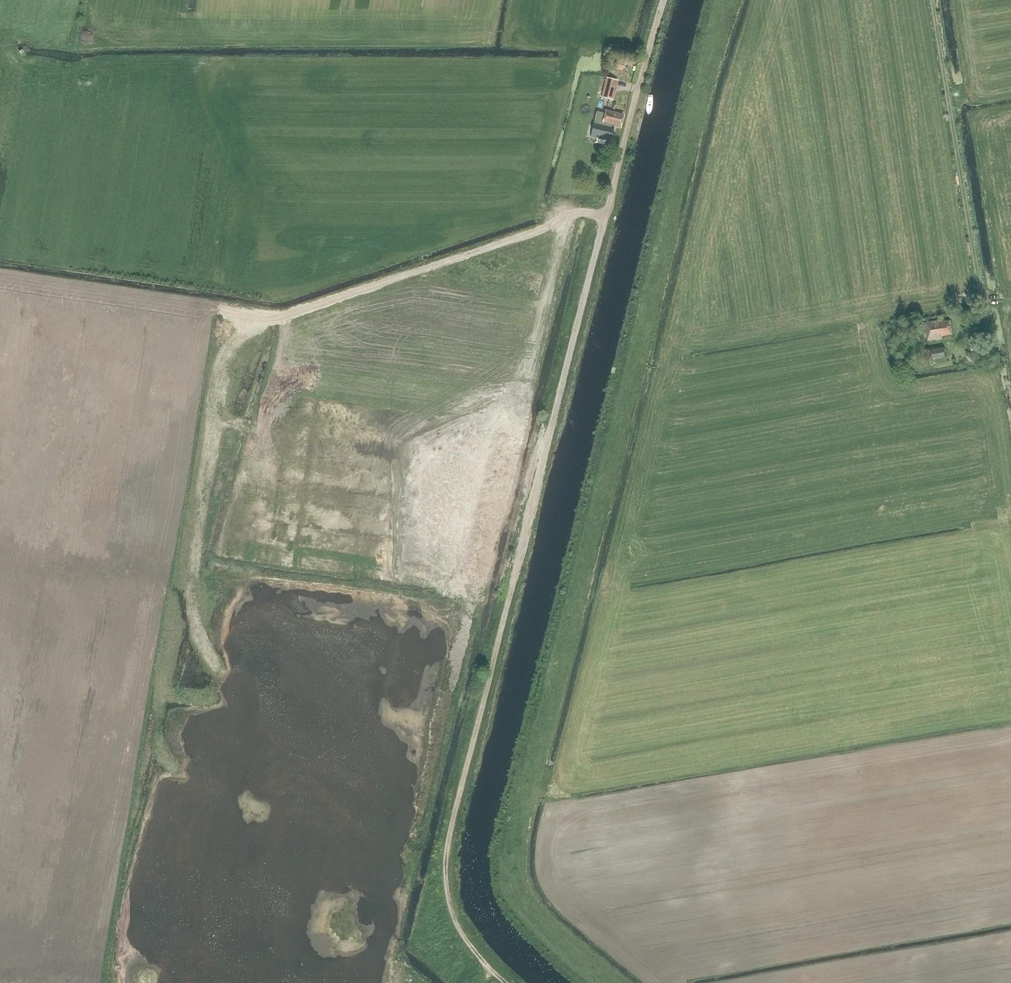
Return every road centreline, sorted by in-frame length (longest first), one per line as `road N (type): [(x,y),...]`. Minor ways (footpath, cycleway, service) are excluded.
road 1 (track): [(507,982),(455,922),(448,843),(665,0)]
road 2 (track): [(606,215),(573,214),(293,312),(216,308)]
road 3 (track): [(932,0),(985,299)]

